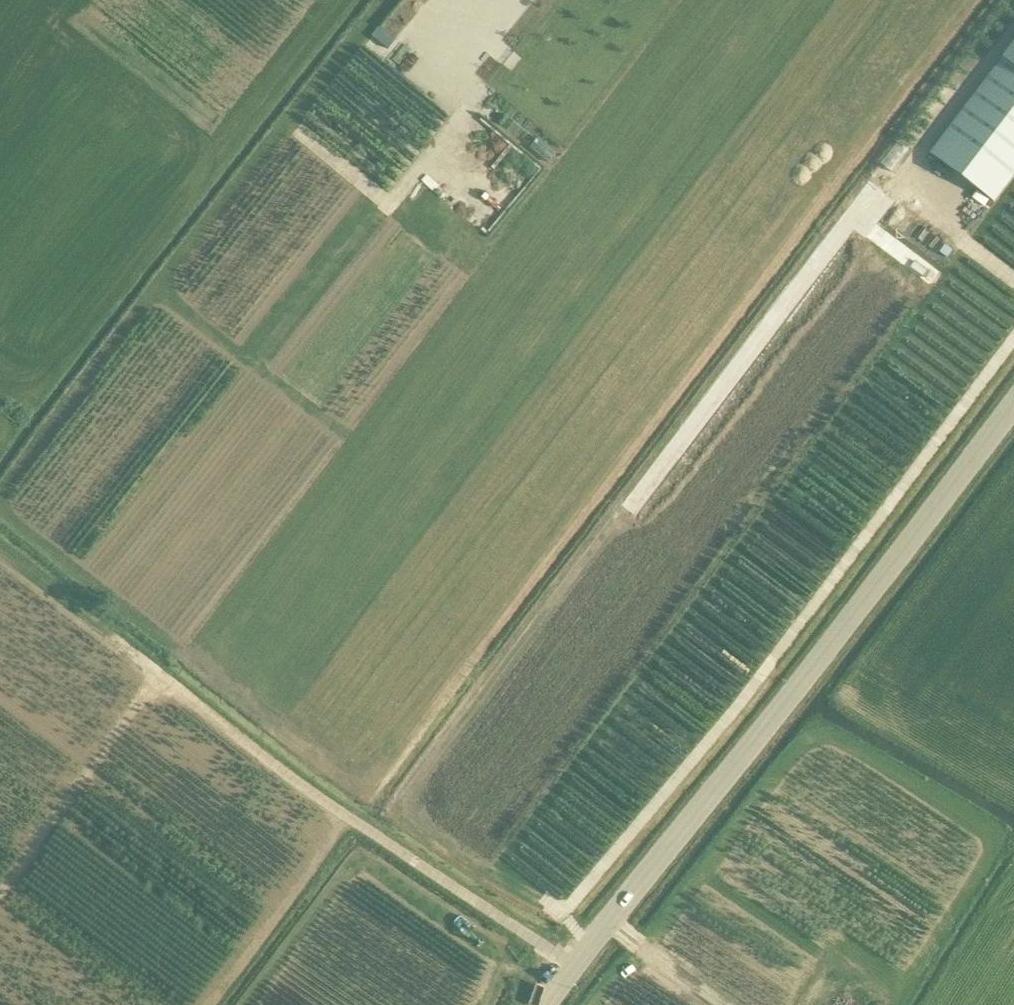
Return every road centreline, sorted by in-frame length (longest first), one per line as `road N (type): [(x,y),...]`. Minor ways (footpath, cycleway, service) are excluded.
road 1 (unclassified): [(516,1004),(1013,383)]

